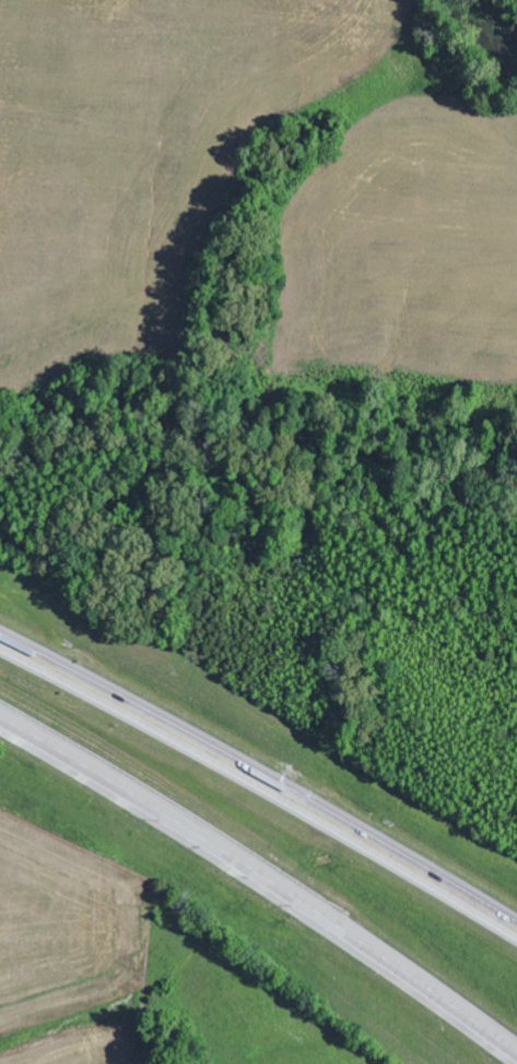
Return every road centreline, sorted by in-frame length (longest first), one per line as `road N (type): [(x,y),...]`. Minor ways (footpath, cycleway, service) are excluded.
road 1 (motorway): [(0,718),(248,869),(516,1055)]
road 2 (motorway): [(516,933),(260,782),(0,644)]

